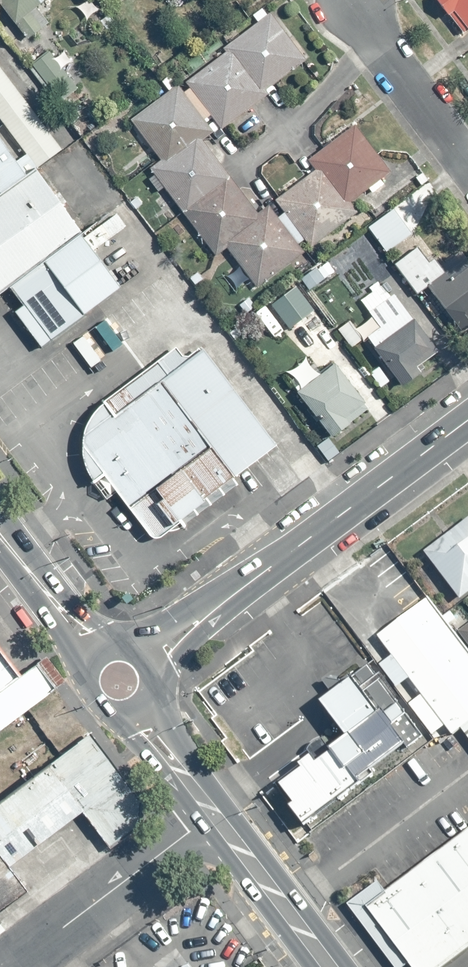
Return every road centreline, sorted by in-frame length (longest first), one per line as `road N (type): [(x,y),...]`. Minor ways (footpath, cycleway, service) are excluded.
road 1 (tertiary): [(467,419),(163,649),(140,658)]
road 2 (secondary): [(144,696),(350,966)]
road 3 (residential): [(13,966),(201,819)]
road 4 (residential): [(353,3),(467,161)]
road 5 (secondary): [(316,966),(201,819)]
road 6 (secondary): [(97,656),(0,537)]
road 7 (secondary): [(201,819),(138,734),(131,707)]

